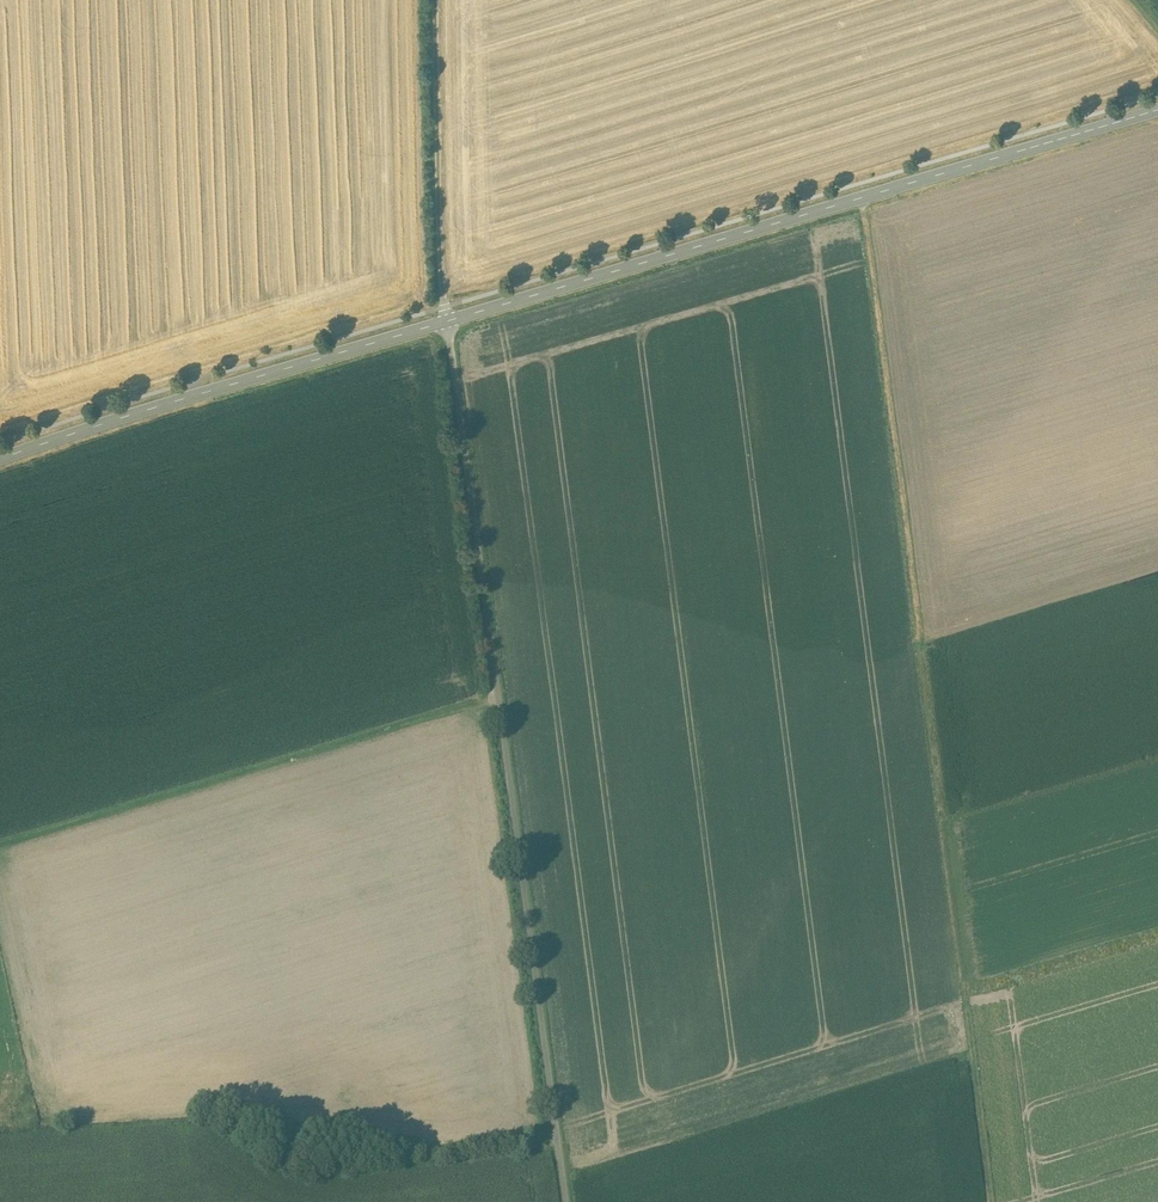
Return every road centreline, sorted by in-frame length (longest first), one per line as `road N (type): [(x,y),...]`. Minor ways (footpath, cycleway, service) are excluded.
road 1 (unclassified): [(563,1201),(443,320)]
road 2 (tertiary): [(443,320),(1157,107)]
road 3 (tertiary): [(0,457),(443,320)]
road 4 (track): [(431,0),(443,320)]

